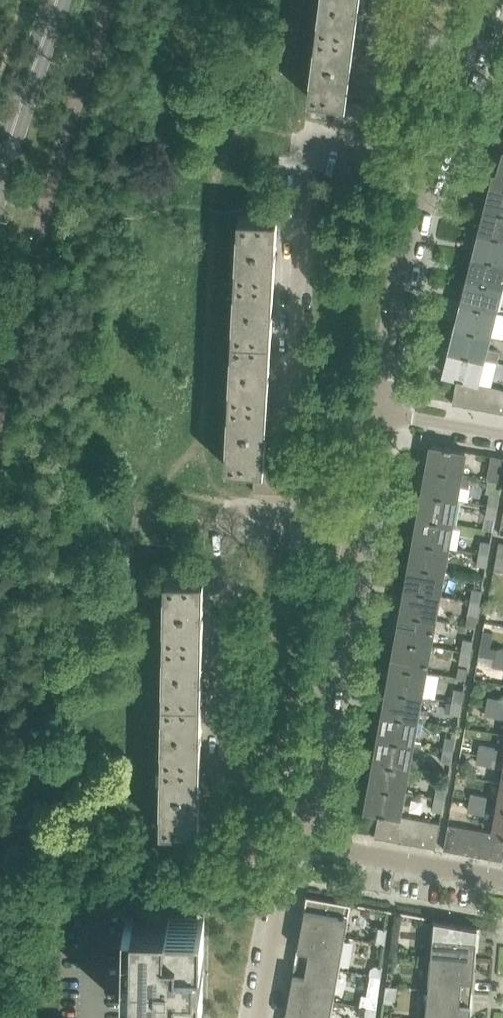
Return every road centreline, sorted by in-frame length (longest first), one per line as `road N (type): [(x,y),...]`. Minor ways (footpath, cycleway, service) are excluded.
road 1 (unclassified): [(380,408),(292,389),(304,152),(326,137),(431,166)]
road 2 (residential): [(311,784),(226,763),(229,523),(251,509),(354,528)]
road 3 (residential): [(311,784),(354,528)]
road 4 (residential): [(380,408),(431,166)]
road 5 (unclassified): [(502,879),(302,841)]
road 6 (residential): [(262,1017),(287,866),(302,841)]
road 7 (tertiary): [(0,166),(53,0)]
road 8 (unclassified): [(453,102),(373,72),(381,0)]
road 9 (residential): [(502,432),(380,408)]
road 10 (residential): [(354,528),(380,408)]

